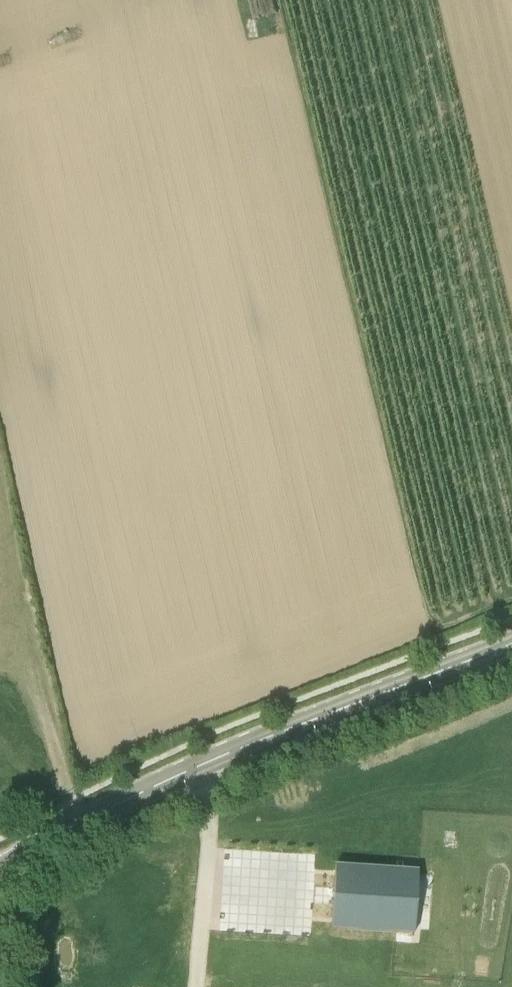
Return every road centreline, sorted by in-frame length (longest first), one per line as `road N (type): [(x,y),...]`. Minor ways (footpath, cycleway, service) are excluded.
road 1 (tertiary): [(0,865),(241,747),(511,643)]

